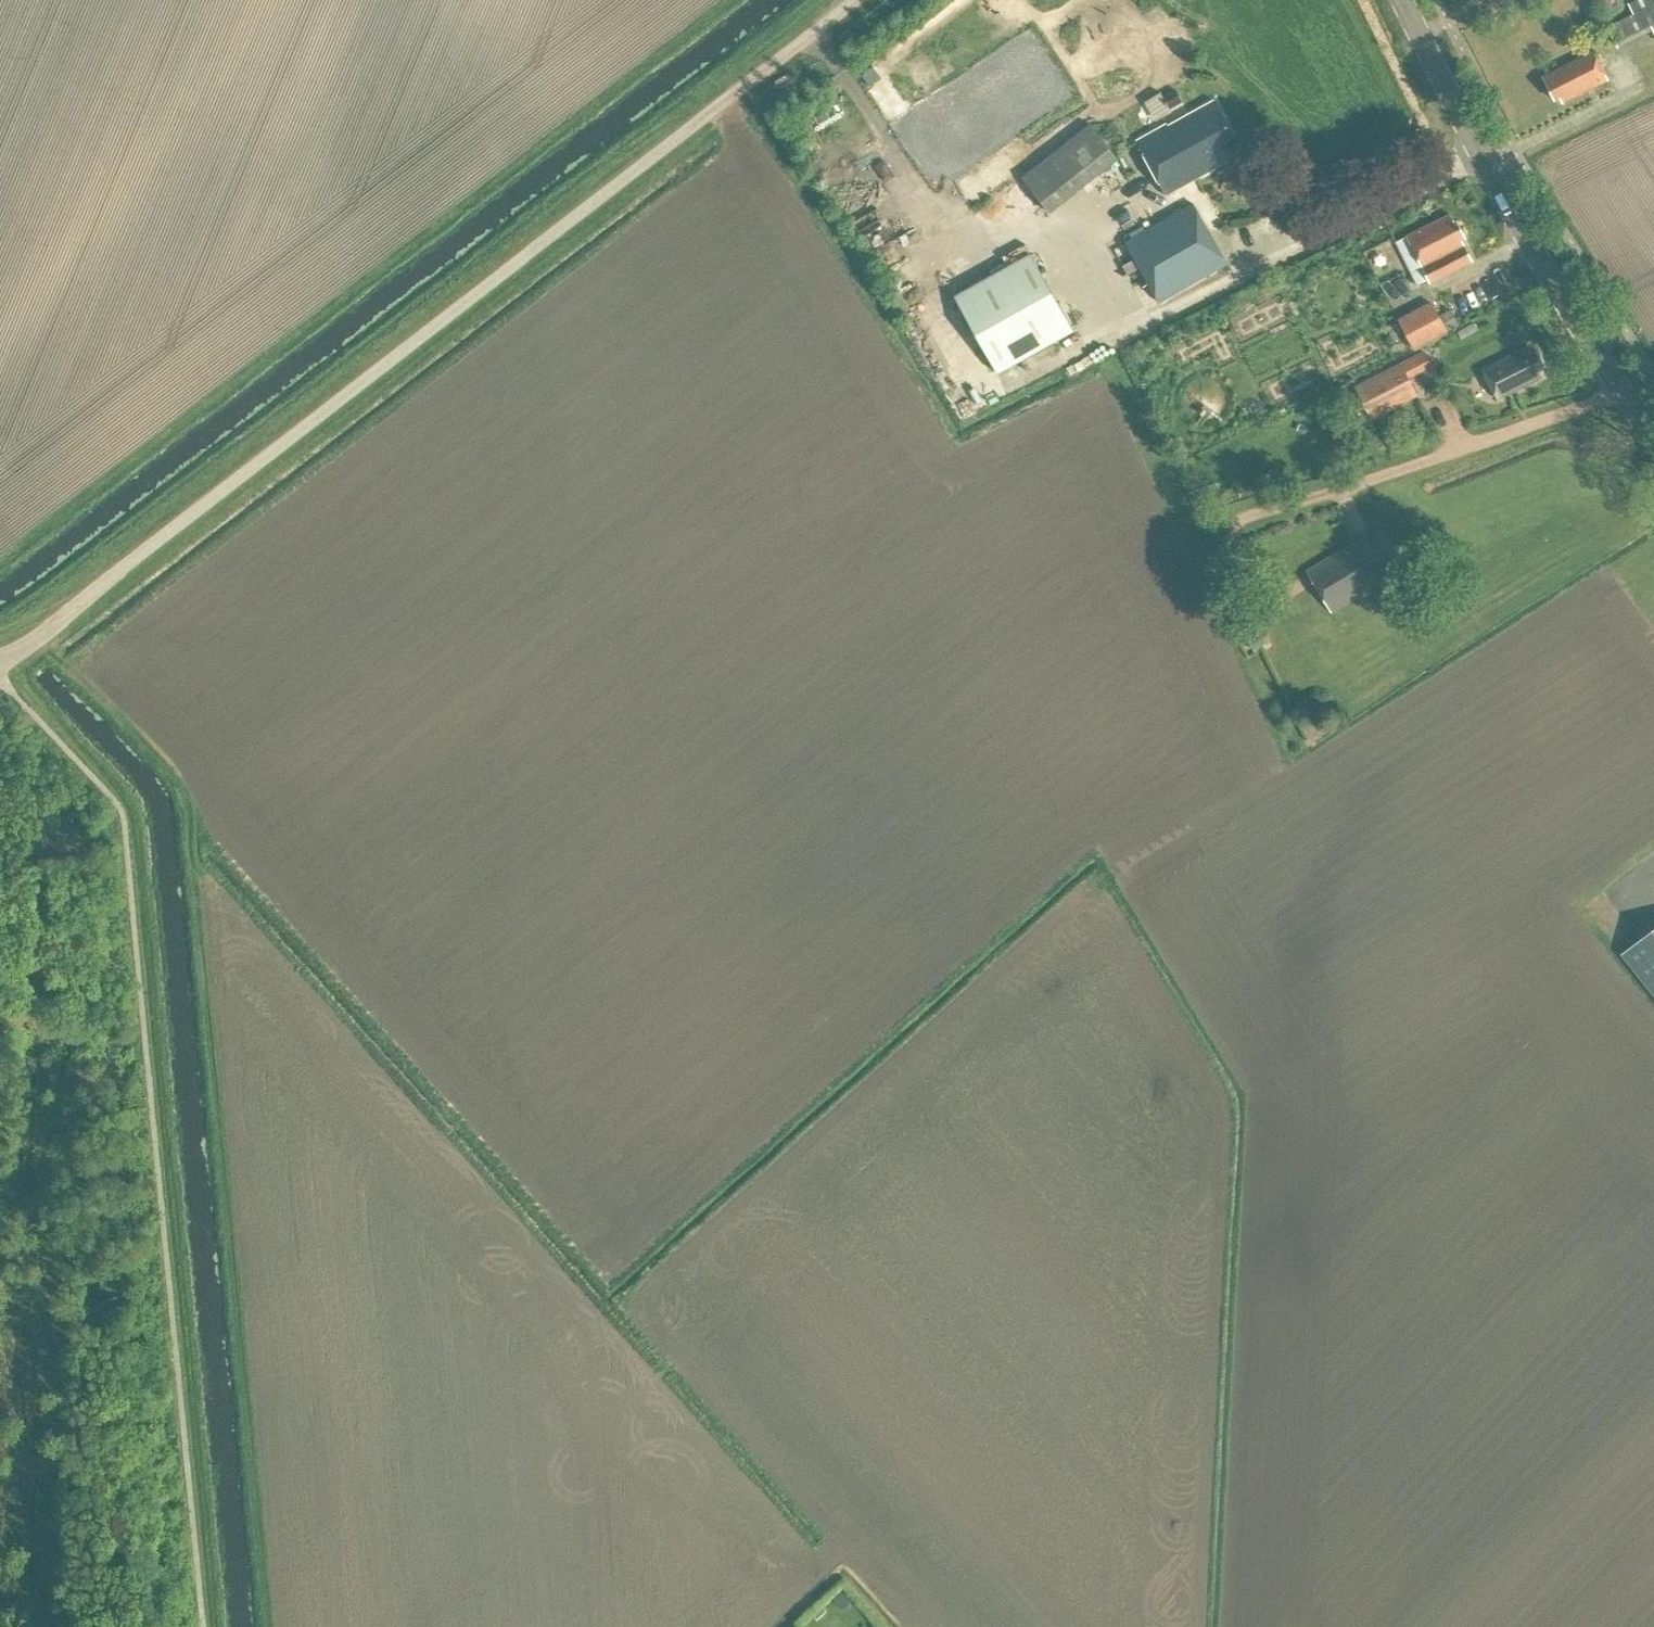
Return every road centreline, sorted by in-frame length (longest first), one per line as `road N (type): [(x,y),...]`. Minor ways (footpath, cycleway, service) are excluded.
road 1 (unclassified): [(854,0),(0,657)]
road 2 (secondary): [(1641,413),(1528,238),(1404,0)]

